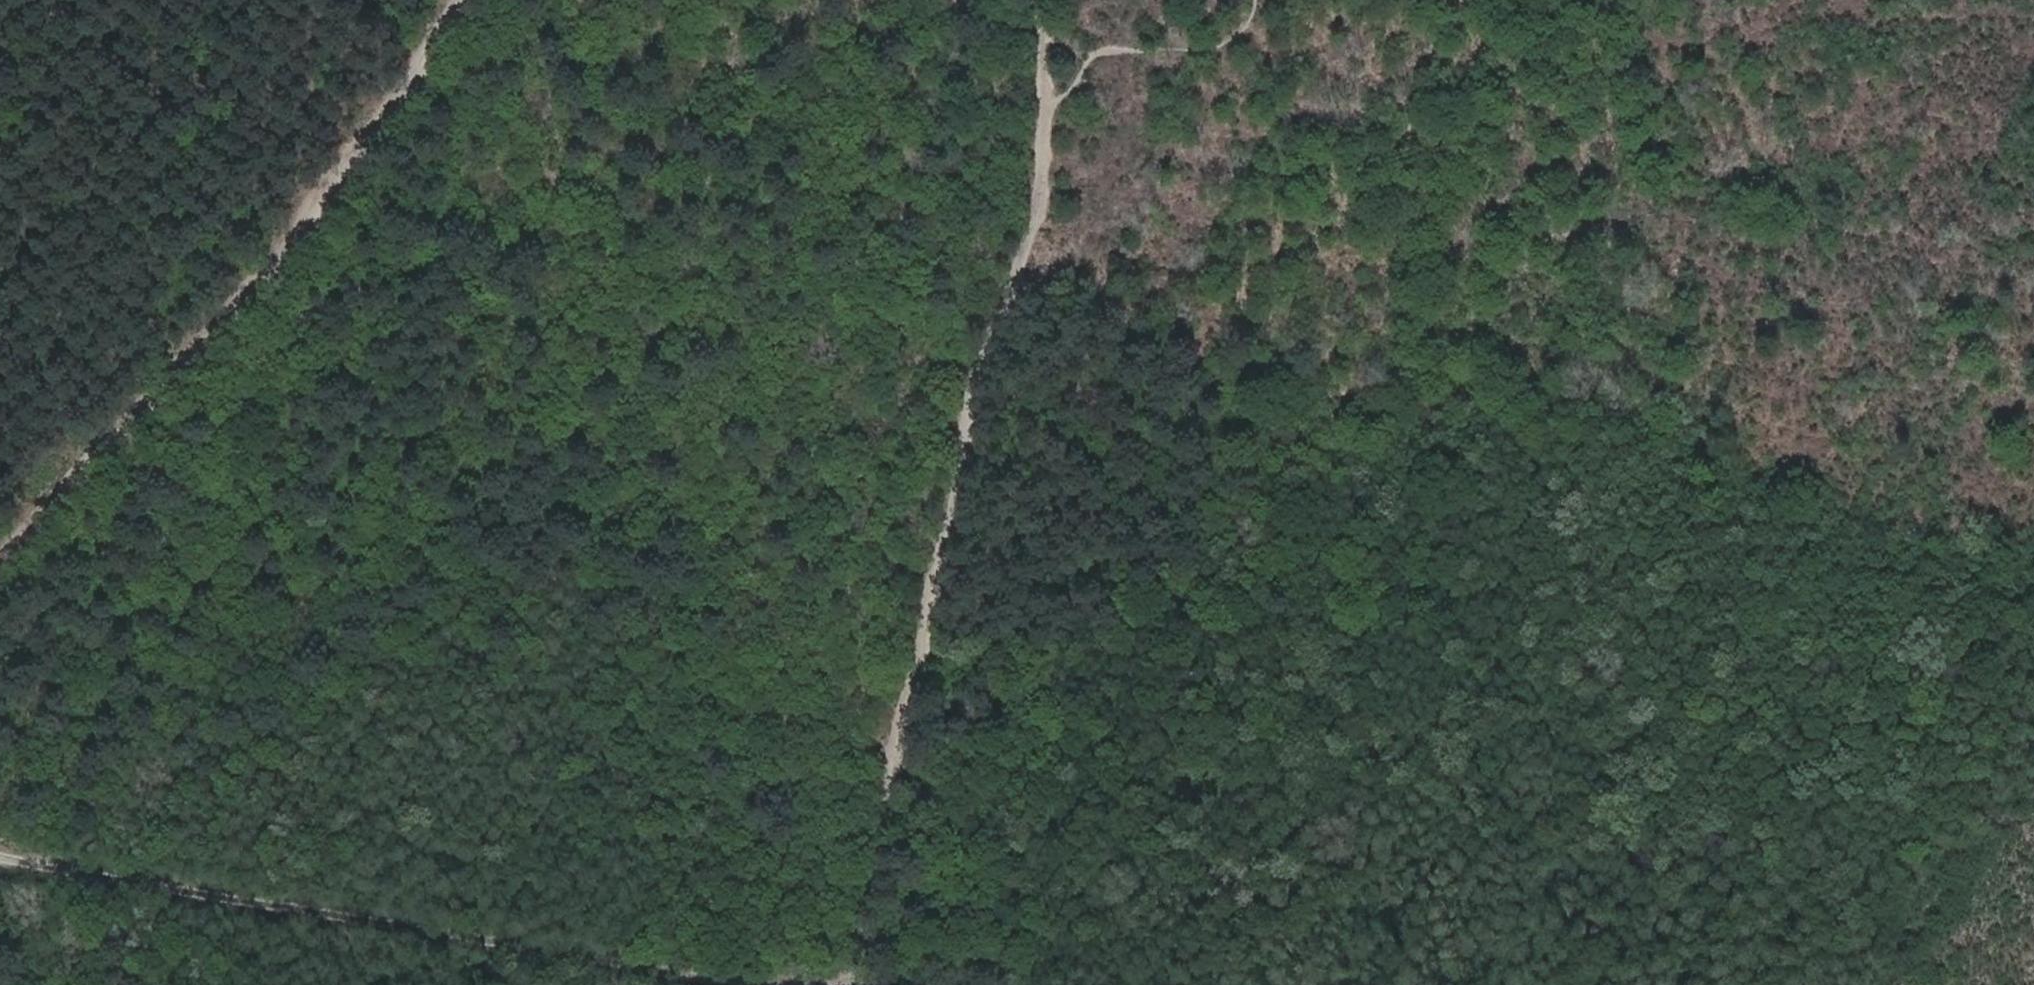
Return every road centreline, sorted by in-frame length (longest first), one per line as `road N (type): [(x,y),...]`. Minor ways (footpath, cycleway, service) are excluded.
road 1 (track): [(1052,0),(1052,176),(989,363),(971,485),(900,763),(869,984)]
road 2 (track): [(0,846),(853,984)]
road 3 (track): [(484,0),(436,93),(0,571)]

